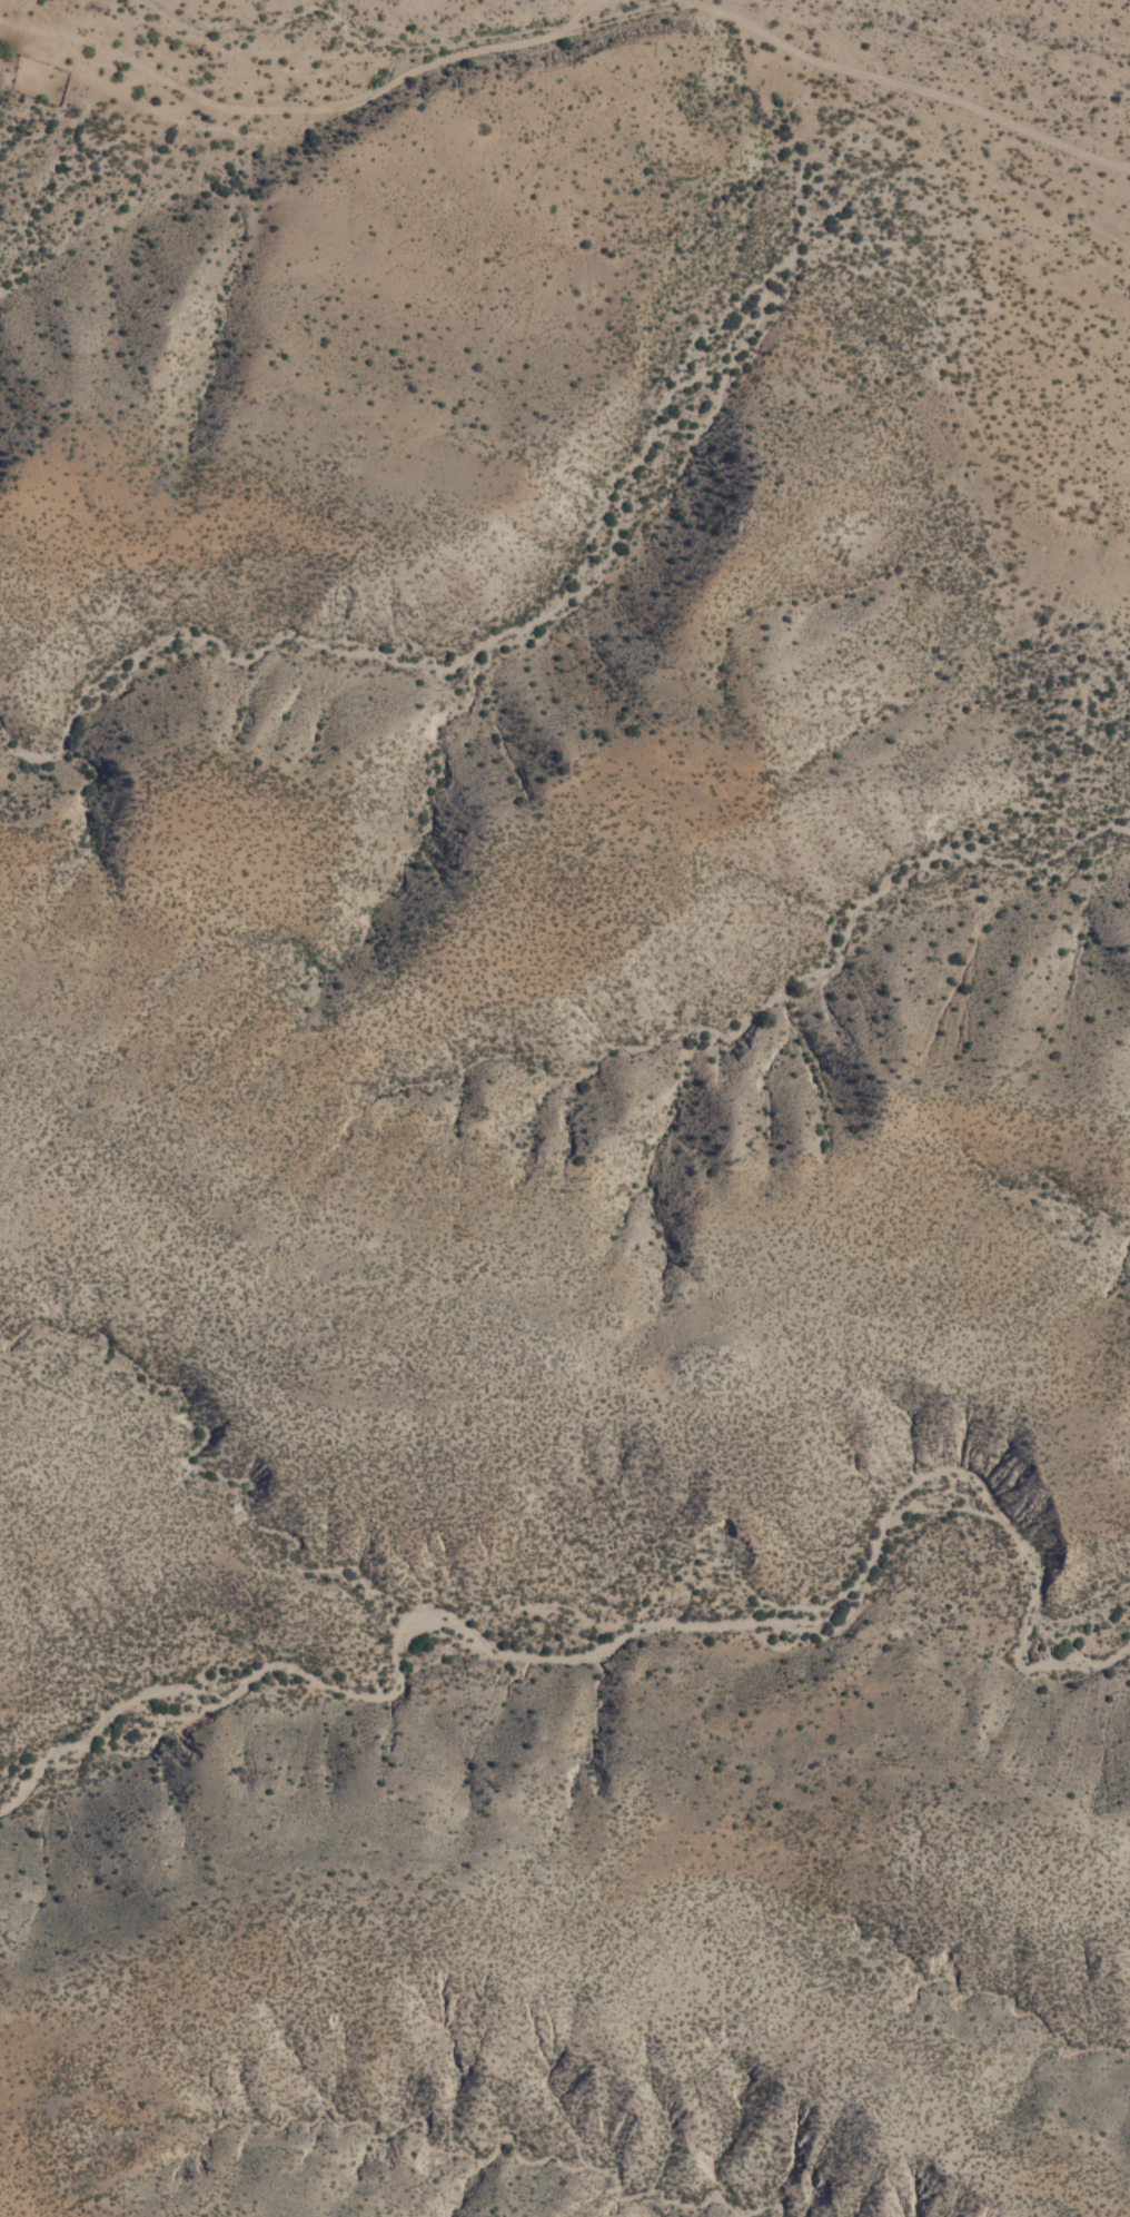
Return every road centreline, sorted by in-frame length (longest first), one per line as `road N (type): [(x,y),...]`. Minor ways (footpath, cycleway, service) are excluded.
road 1 (track): [(0,27),(70,55),(99,83),(169,126),(222,131),(266,111),(359,102),(454,58),(555,38),(615,0)]
road 2 (track): [(678,0),(732,19),(807,67),(916,91),(1129,172)]

